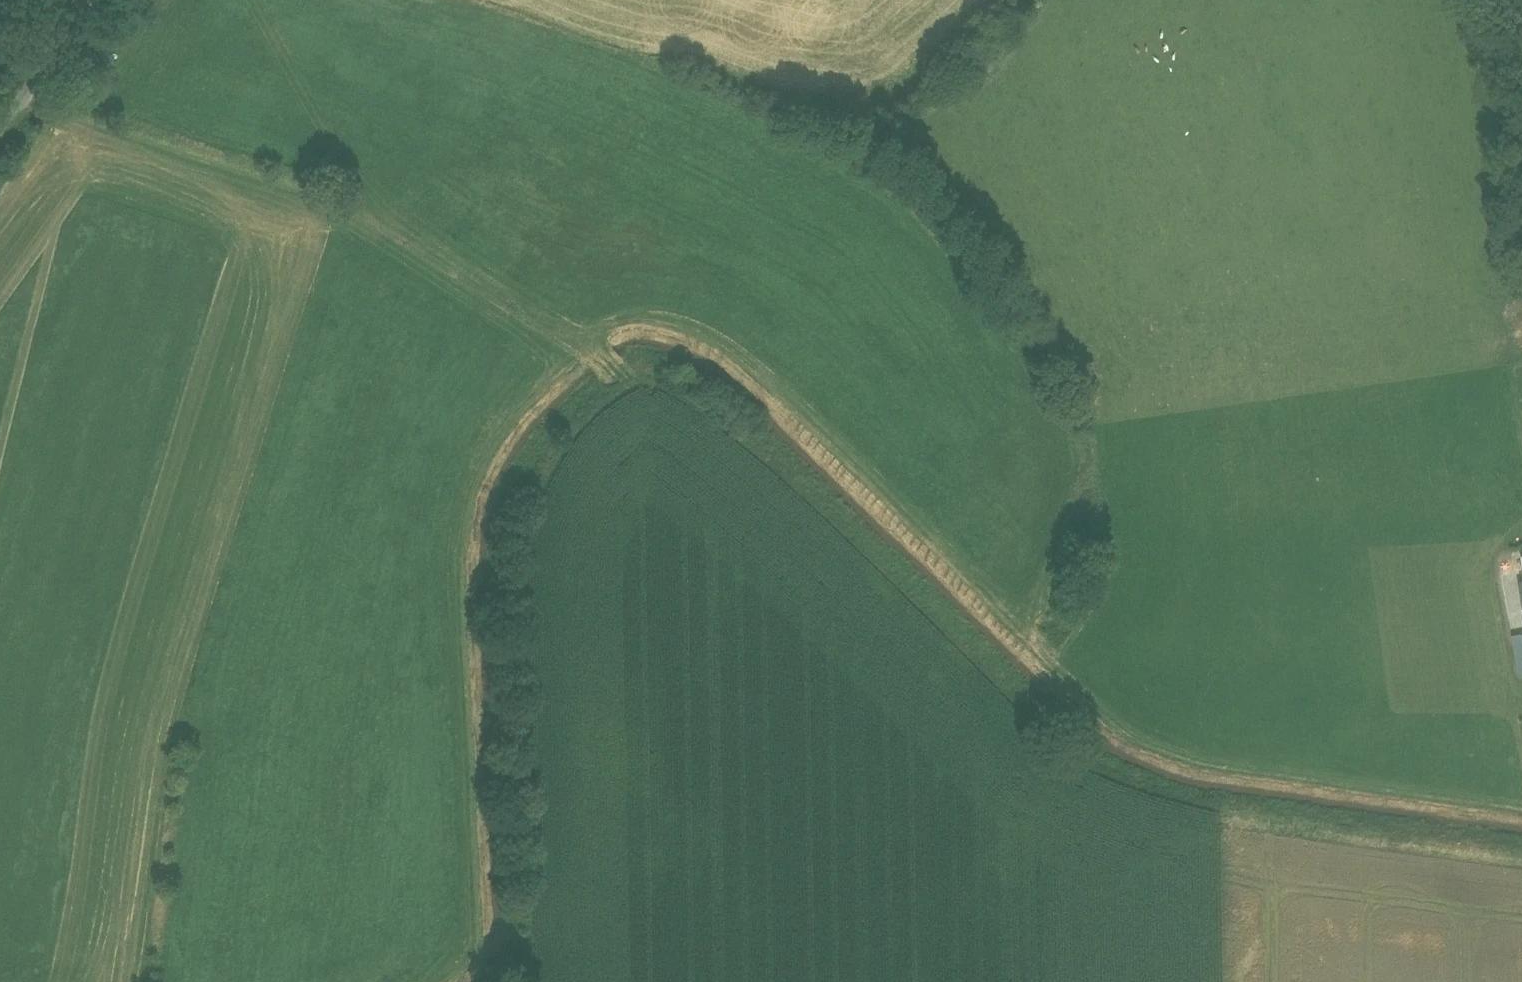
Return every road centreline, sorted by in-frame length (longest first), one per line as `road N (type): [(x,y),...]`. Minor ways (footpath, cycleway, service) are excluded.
road 1 (residential): [(90,0),(0,130)]

